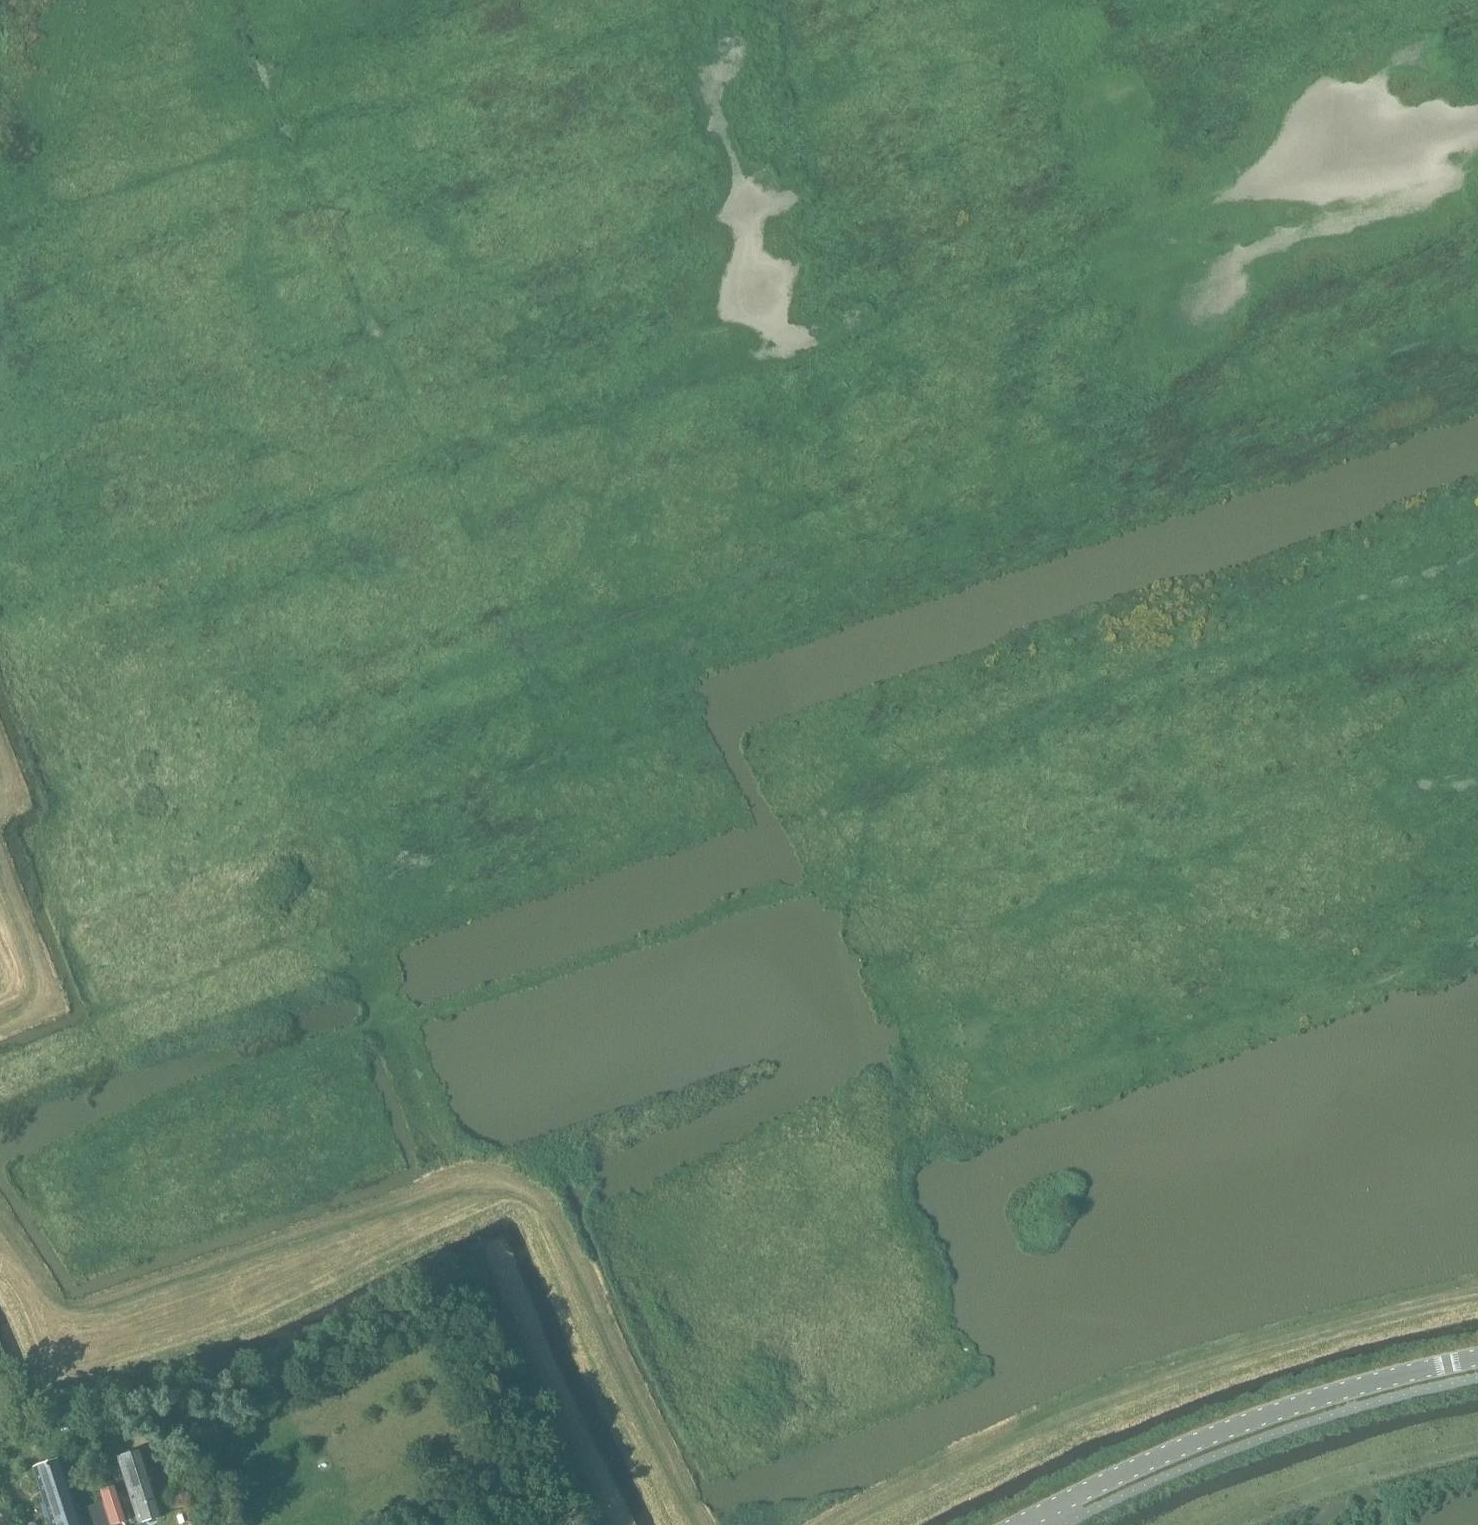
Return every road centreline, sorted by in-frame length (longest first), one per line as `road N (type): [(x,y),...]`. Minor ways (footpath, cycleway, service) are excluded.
road 1 (tertiary): [(1477,1357),(1252,1421),(1021,1524)]

